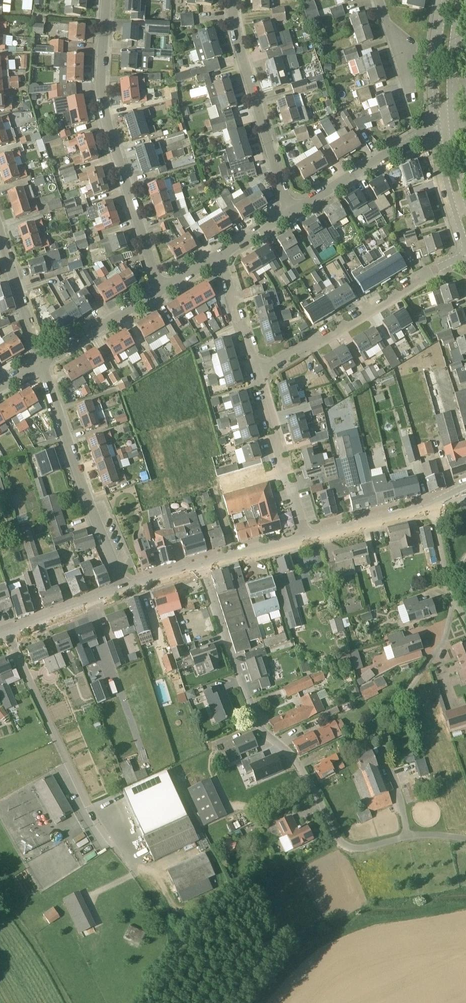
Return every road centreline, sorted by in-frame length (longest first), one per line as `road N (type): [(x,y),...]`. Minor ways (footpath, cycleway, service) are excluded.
road 1 (residential): [(203,566),(259,726),(305,774),(344,844),(357,848),(408,835)]
road 2 (residential): [(157,903),(89,806),(10,634)]
road 3 (residential): [(160,291),(100,88),(106,0)]
road 4 (residential): [(408,835),(387,736),(449,632),(452,596)]
road 5 (residential): [(123,591),(41,362)]
road 6 (residential): [(257,369),(308,350),(465,255)]
road 7 (track): [(157,903),(185,937),(246,886),(344,844)]
road 8 (track): [(272,1002),(311,957),(373,923),(465,904)]
road 9 (residential): [(290,213),(237,38),(234,0)]
road 10 (residential): [(305,539),(257,369)]
road 11 (residential): [(290,213),(436,127)]
road 12 (residential): [(41,362),(160,291)]
road 13 (residential): [(41,362),(0,236)]
road 14 (tertiary): [(305,539),(432,508)]
road 15 (residential): [(450,127),(459,0)]
road 16 (residential): [(443,0),(436,127)]
road 17 (tertiary): [(10,634),(123,591)]

